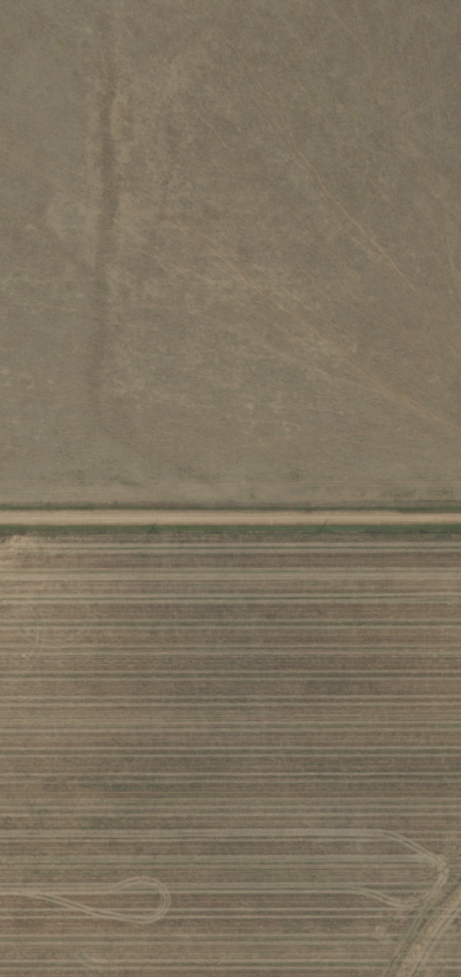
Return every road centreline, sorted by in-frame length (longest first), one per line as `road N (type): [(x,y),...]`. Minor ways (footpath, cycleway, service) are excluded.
road 1 (residential): [(0,516),(460,515)]

